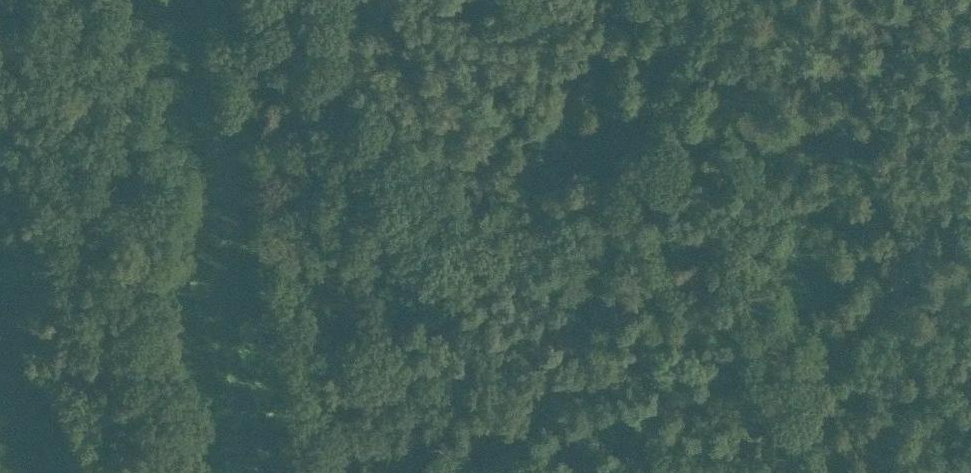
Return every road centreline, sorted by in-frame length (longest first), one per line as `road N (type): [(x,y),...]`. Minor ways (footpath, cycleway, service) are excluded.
road 1 (track): [(167,472),(78,174),(0,118)]

